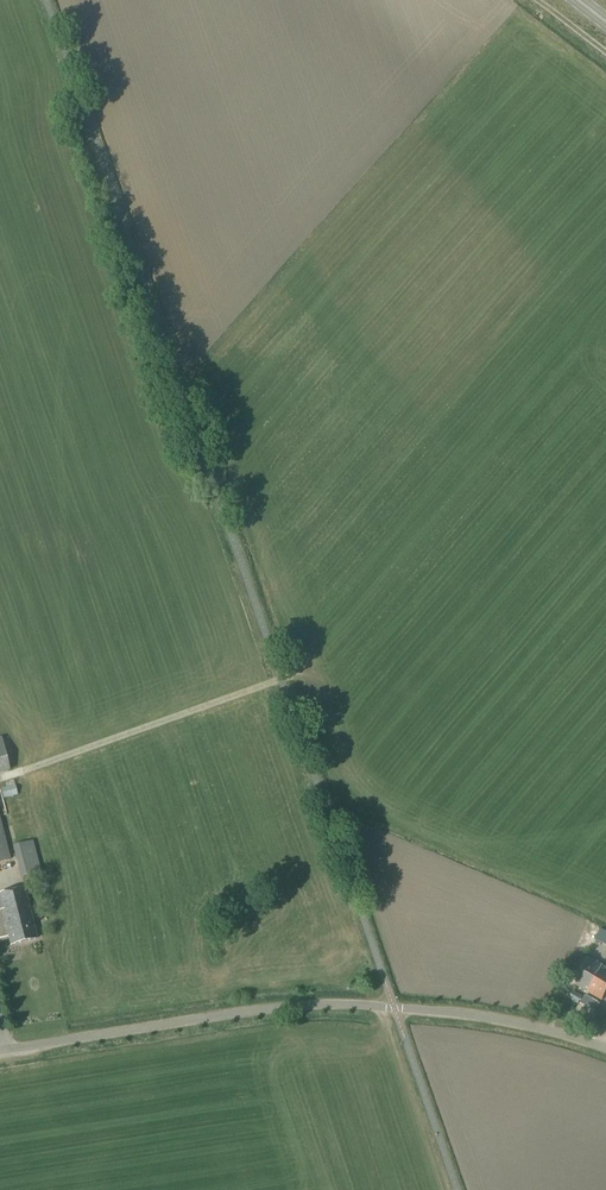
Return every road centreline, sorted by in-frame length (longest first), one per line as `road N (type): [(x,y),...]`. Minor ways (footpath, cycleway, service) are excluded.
road 1 (unclassified): [(605,1049),(461,1015),(342,1004),(0,1051)]

